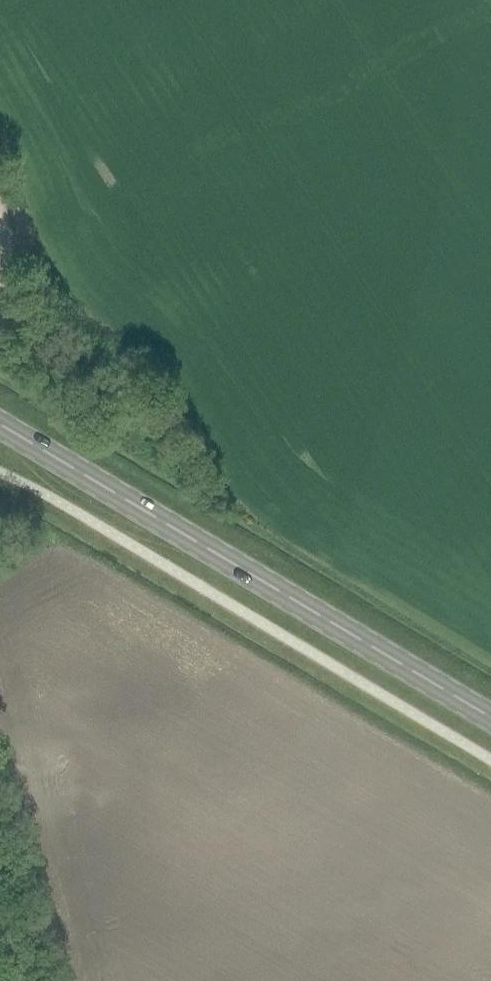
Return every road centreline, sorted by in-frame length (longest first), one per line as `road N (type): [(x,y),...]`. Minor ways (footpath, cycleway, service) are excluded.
road 1 (primary): [(490,719),(0,427)]

